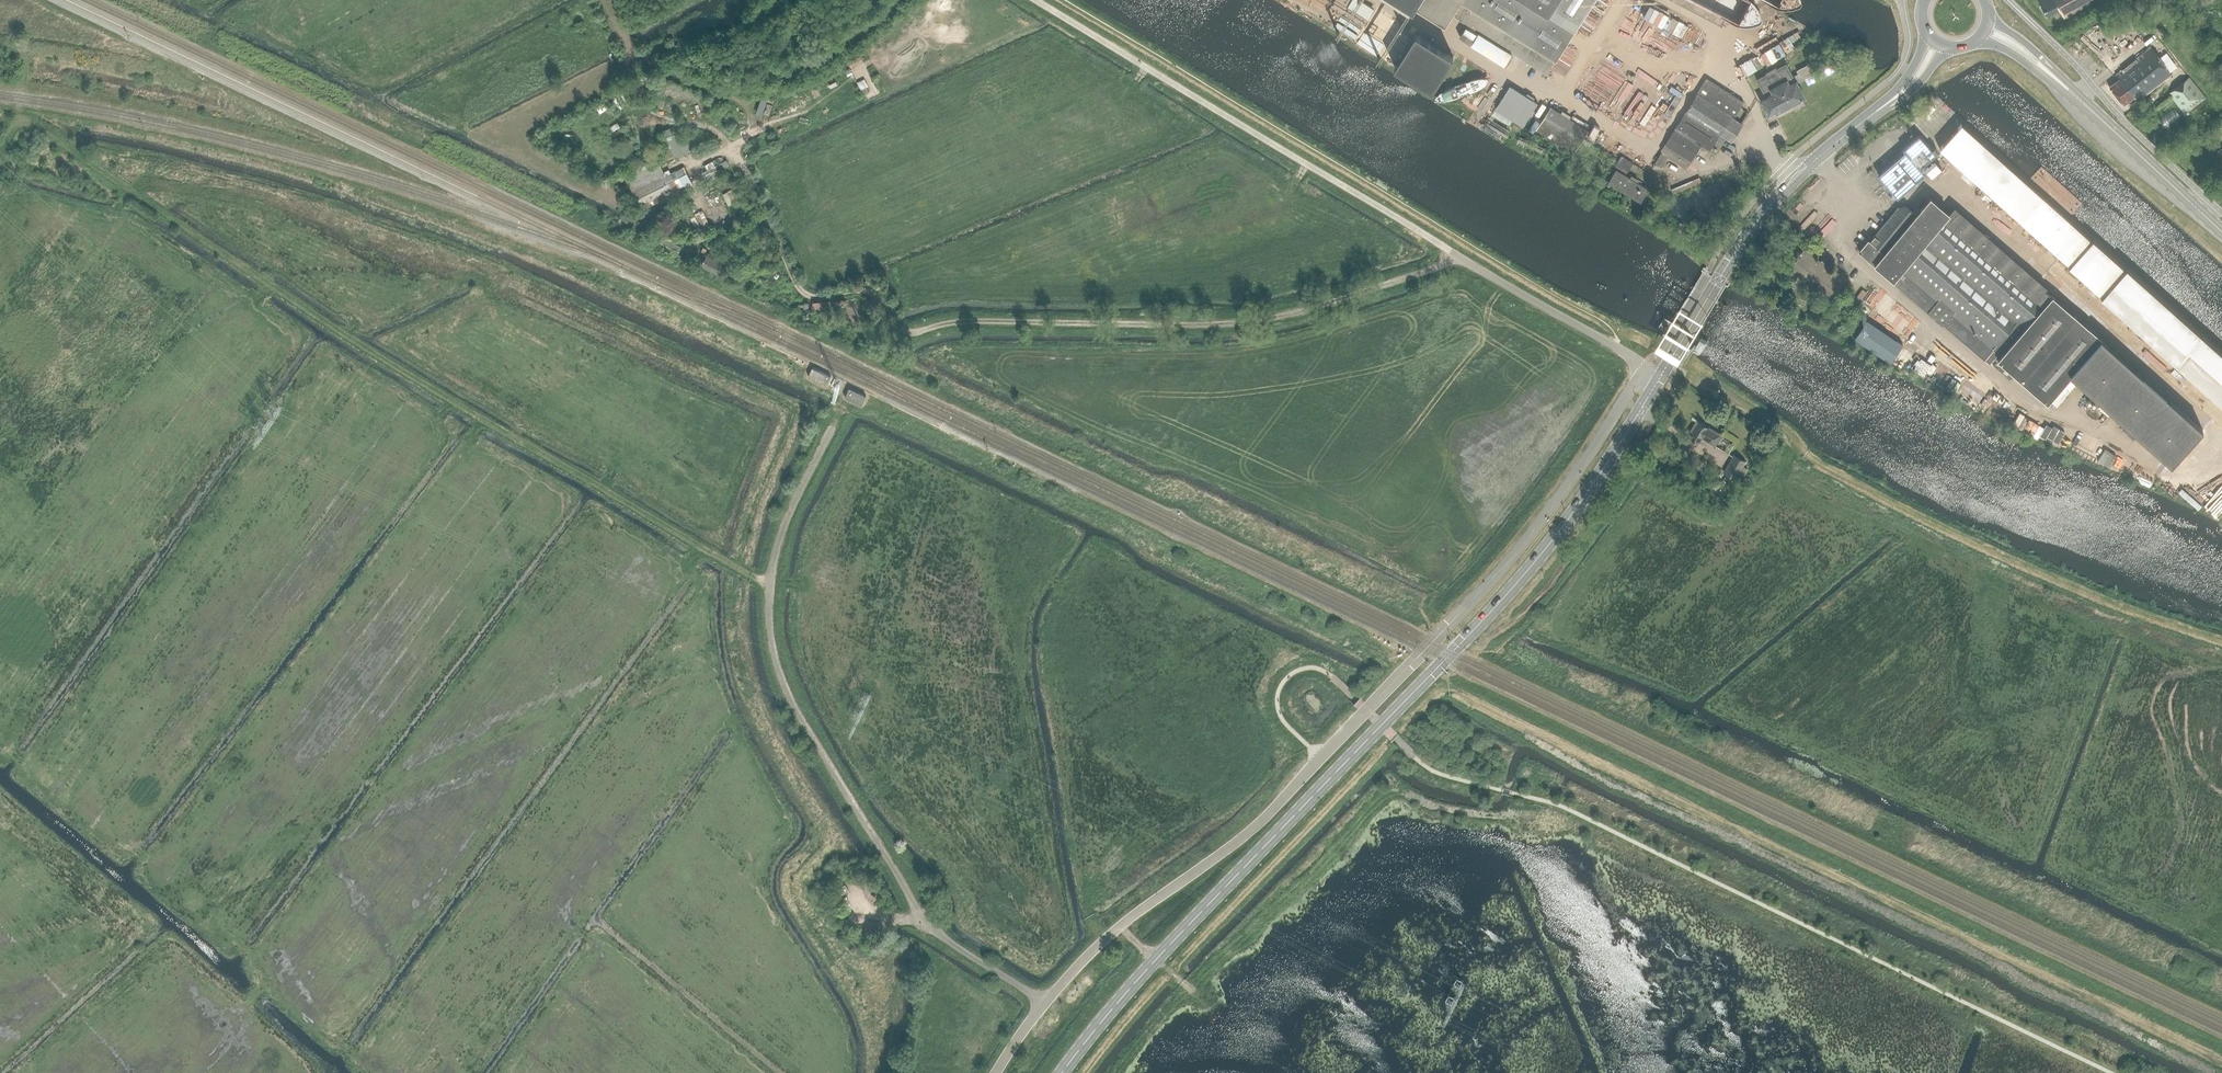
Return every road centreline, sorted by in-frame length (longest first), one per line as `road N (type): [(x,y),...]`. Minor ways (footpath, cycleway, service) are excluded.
road 1 (secondary): [(1063,1072),(1141,973),(1534,566),(1657,383)]
road 2 (track): [(768,585),(353,343),(48,136),(21,121),(9,139)]
road 3 (unclassified): [(1043,1004),(1141,909),(1241,840),(1467,607),(1554,505),(1643,370)]
road 4 (unclassified): [(1043,1004),(925,920),(776,667),(768,585),(779,539),(840,408)]
road 5 (unclassified): [(1458,256),(1254,321),(964,322),(915,330)]
road 6 (unclassified): [(1458,256),(1036,0)]
road 7 (secondary): [(1657,383),(1775,201),(1897,97)]
road 8 (secondary): [(2221,232),(2047,72)]
road 9 (unclassified): [(1643,370),(1458,256)]

